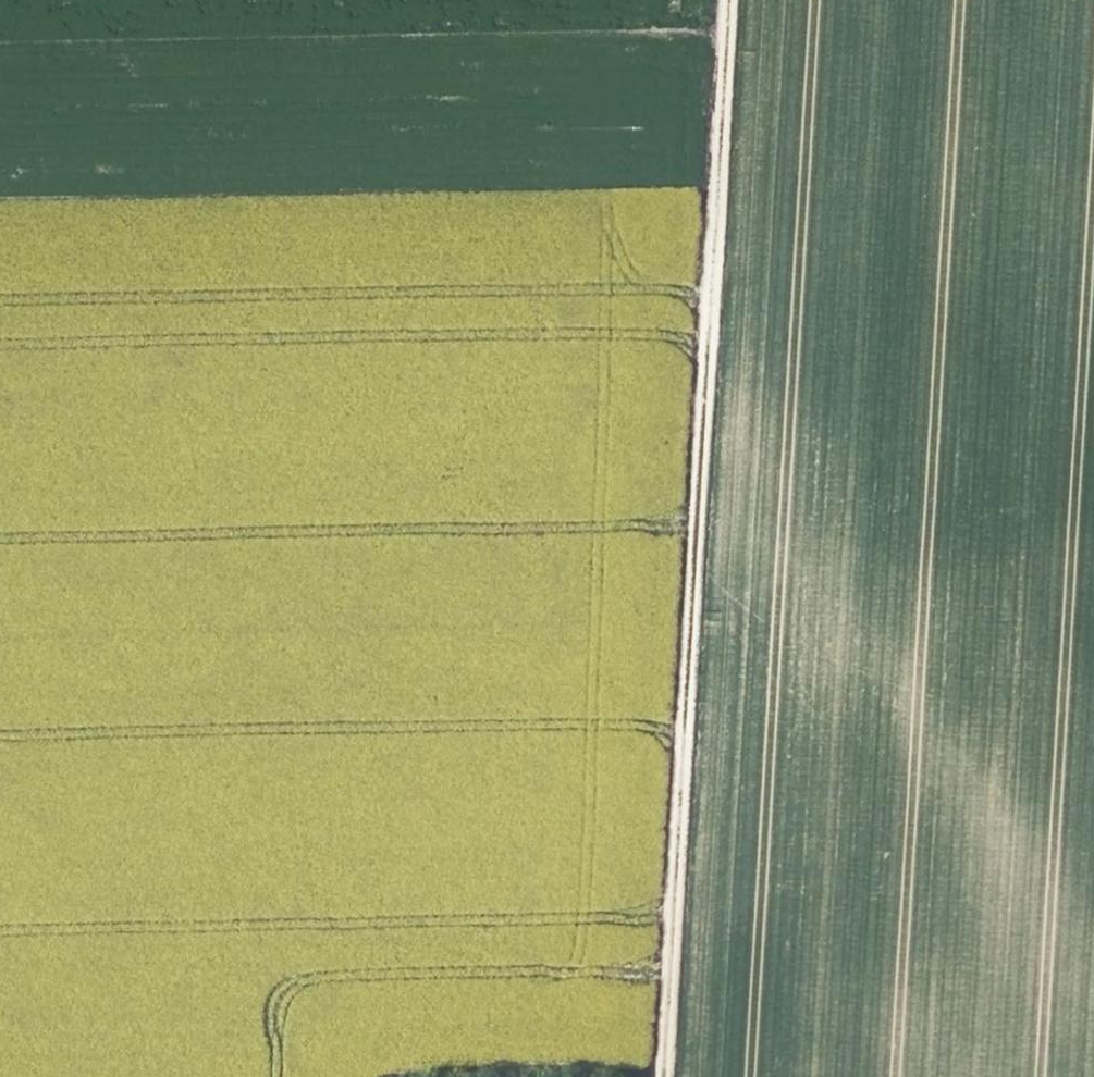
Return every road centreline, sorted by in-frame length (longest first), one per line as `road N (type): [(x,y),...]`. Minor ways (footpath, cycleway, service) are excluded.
road 1 (track): [(710,0),(646,1076)]

